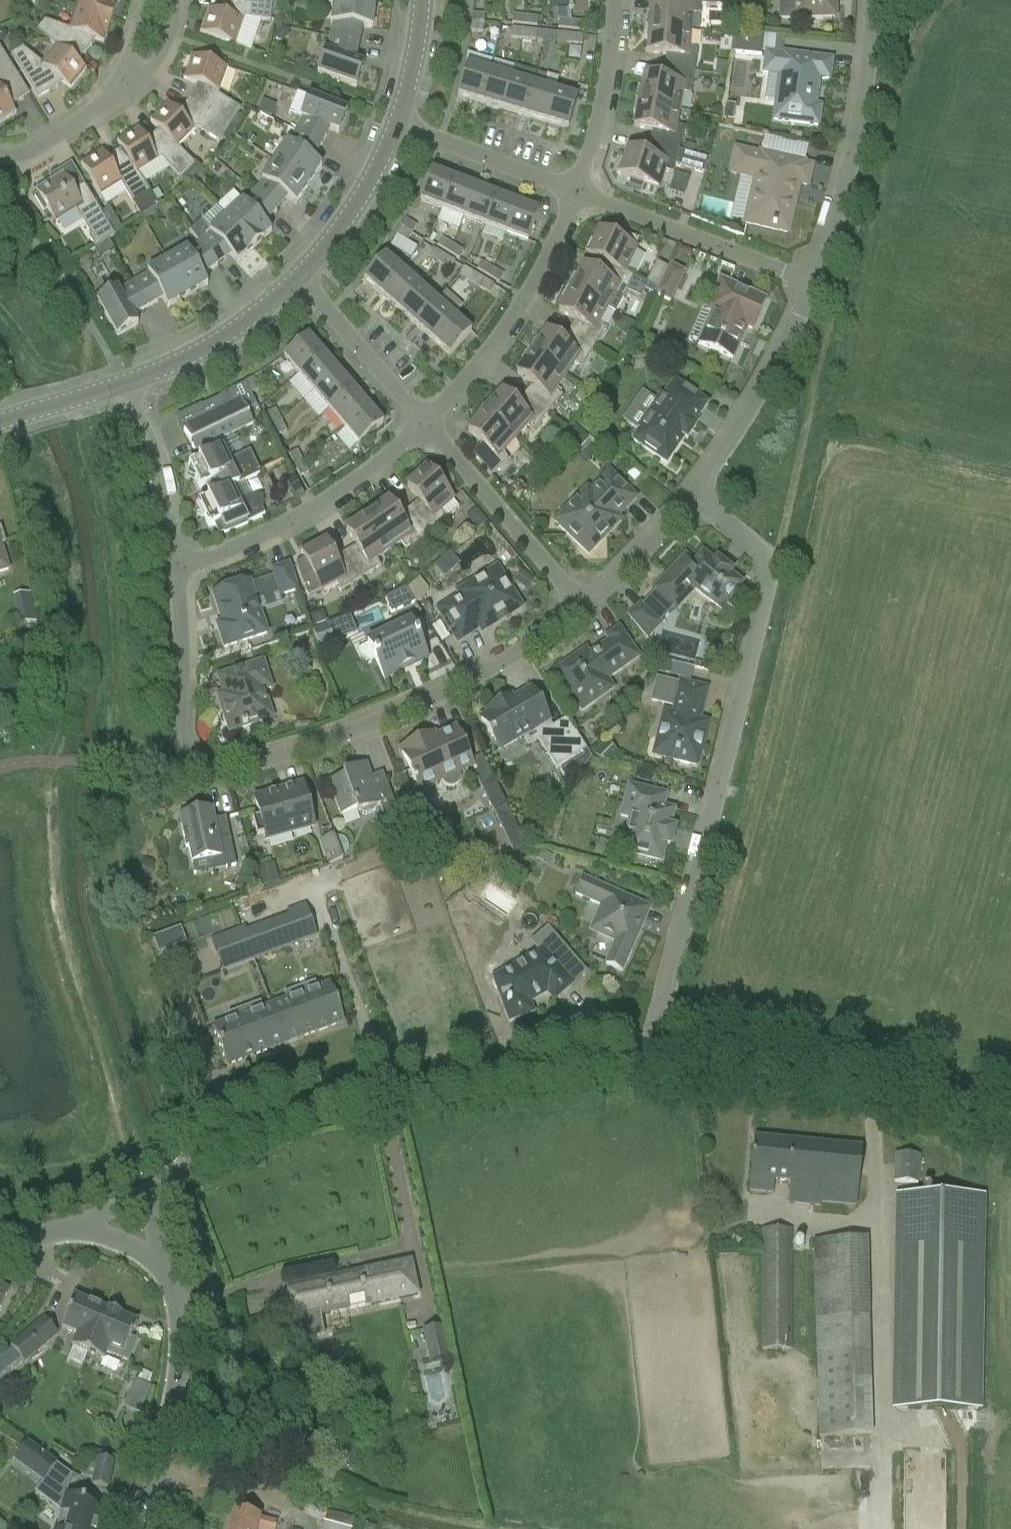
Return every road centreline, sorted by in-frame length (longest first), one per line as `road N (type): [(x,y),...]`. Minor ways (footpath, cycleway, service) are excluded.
road 1 (residential): [(693,497),(761,548),(772,569),(645,1060)]
road 2 (residential): [(584,607),(444,693),(263,760),(213,768),(192,758),(178,734),(176,584)]
road 3 (unclassified): [(154,1187),(334,1102),(645,1060)]
road 4 (unclassified): [(645,1060),(871,1080),(1010,1125)]
road 5 (residential): [(176,584),(283,535),(429,427)]
road 6 (residential): [(875,0),(817,275)]
road 7 (residential): [(429,427),(488,375),(545,293),(580,199)]
road 8 (unclassified): [(136,1528),(166,1412),(175,1314),(159,1259)]
road 9 (residential): [(817,275),(693,497)]
road 10 (residential): [(580,199),(817,275)]
road 11 (residential): [(429,427),(584,607)]
road 12 (residential): [(580,199),(630,27),(629,0)]
road 13 (tertiary): [(128,388),(236,333),(300,281)]
road 14 (residential): [(176,584),(157,466),(128,388)]
road 15 (residential): [(398,126),(580,199)]
road 16 (residential): [(300,281),(429,427)]
road 17 (tertiary): [(300,281),(355,211),(398,126)]
road 18 (residential): [(693,497),(584,607)]
road 19 (residential): [(0,151),(58,136),(128,78)]
road 20 (tertiary): [(0,426),(128,388)]
road 21 (tertiary): [(398,126),(421,0)]

